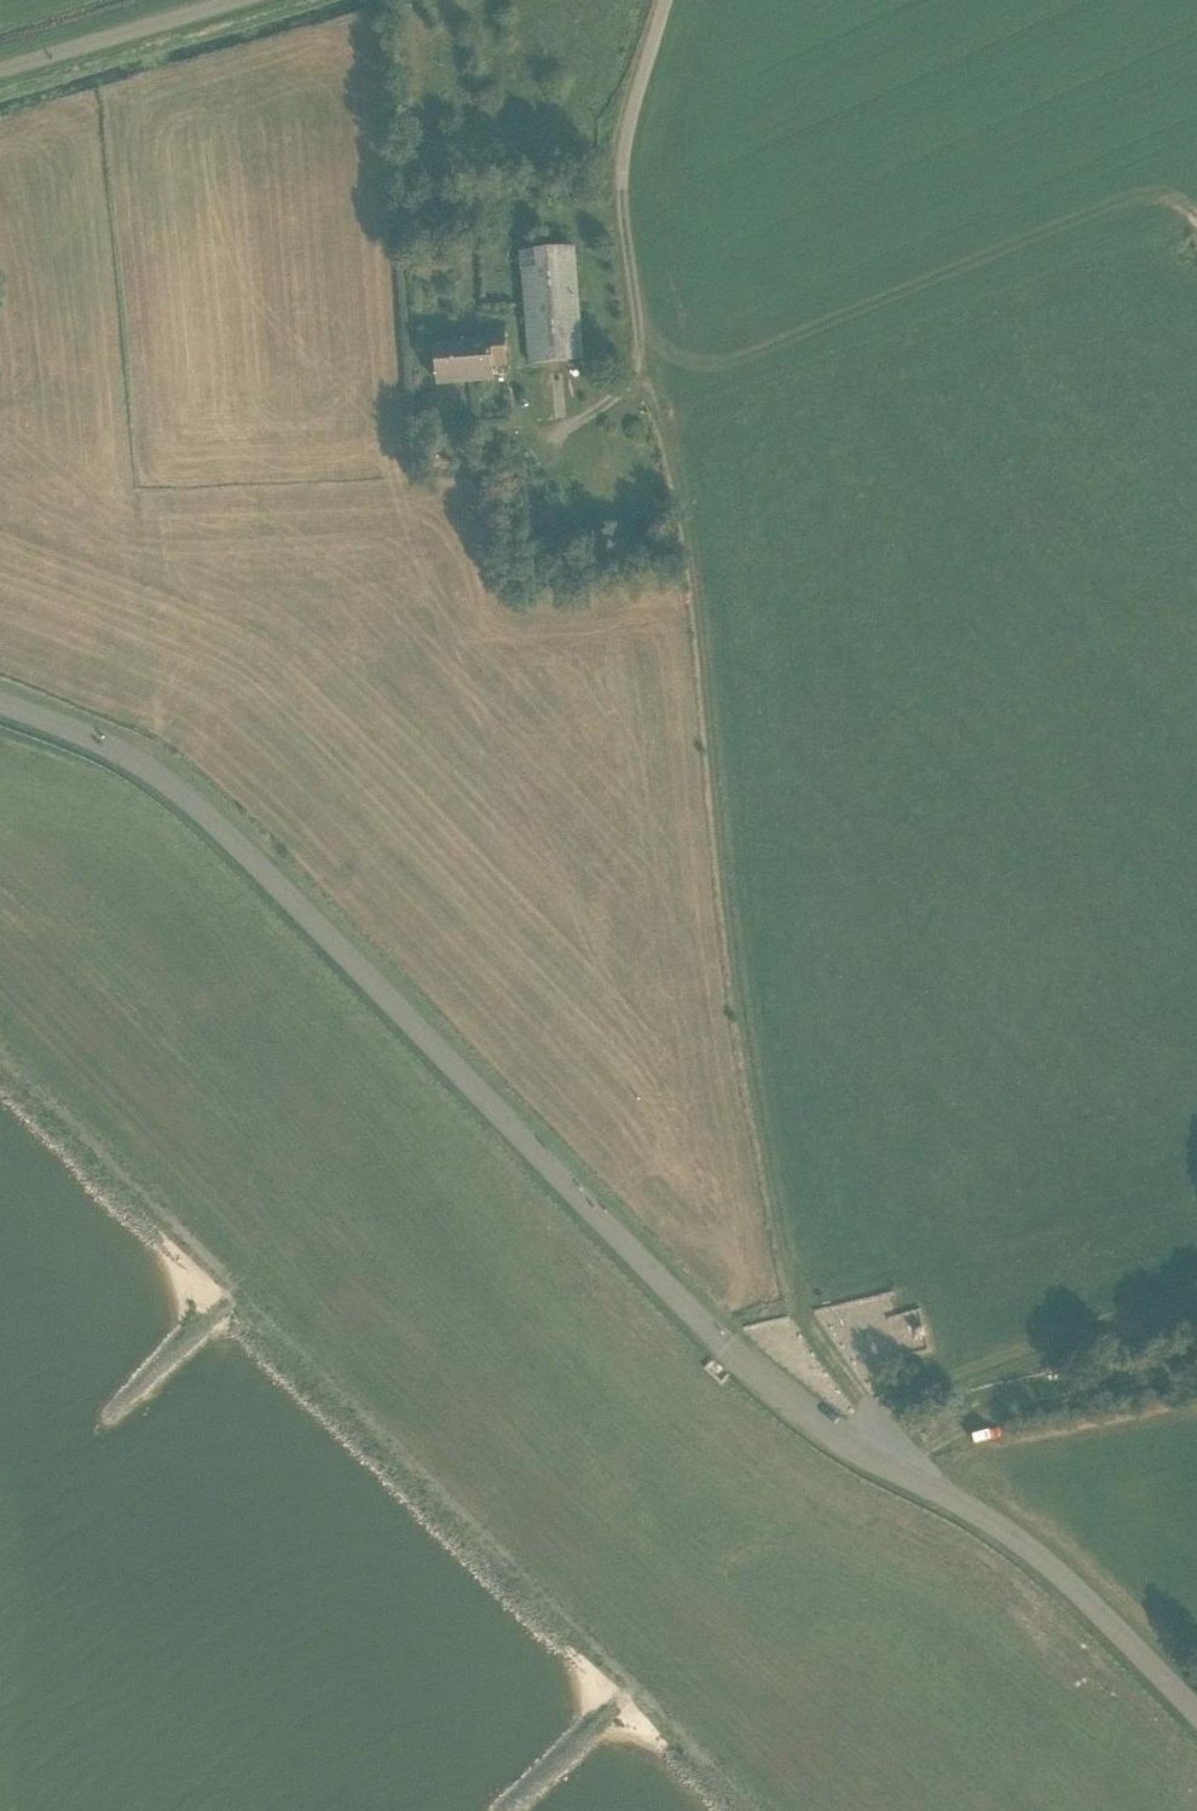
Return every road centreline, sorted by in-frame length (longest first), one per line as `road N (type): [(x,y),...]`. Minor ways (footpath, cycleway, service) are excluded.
road 1 (tertiary): [(907,1476),(836,1435),(711,1331),(191,801),(115,749),(0,703)]
road 2 (track): [(662,423),(697,600),(745,1044),(801,1309)]
road 3 (tertiary): [(1196,1713),(1041,1558),(907,1476)]
road 4 (unclassified): [(0,73),(258,0)]

